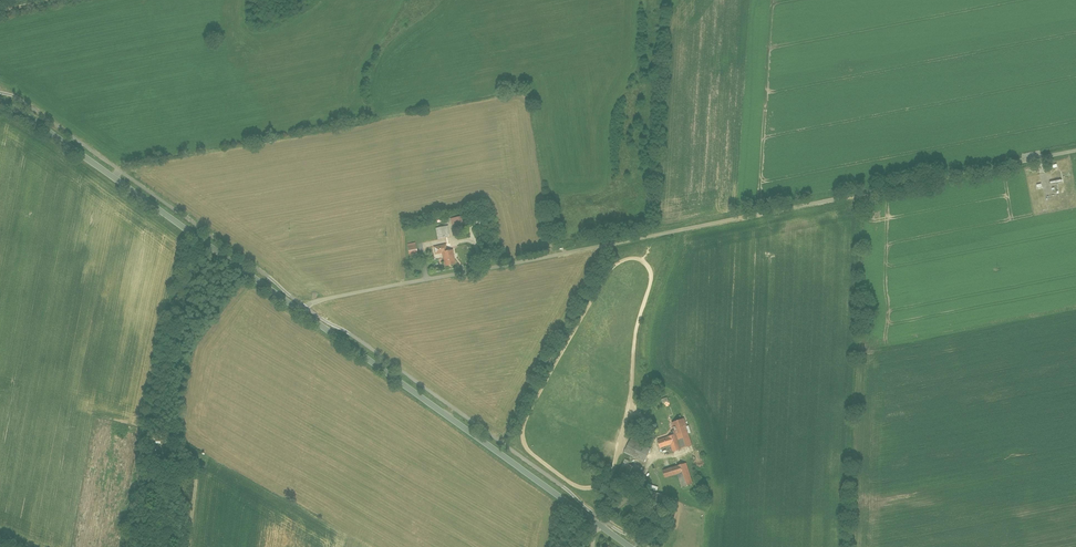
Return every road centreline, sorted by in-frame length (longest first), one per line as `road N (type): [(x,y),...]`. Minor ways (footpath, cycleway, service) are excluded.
road 1 (unclassified): [(297,309),(1075,151)]
road 2 (tertiary): [(630,546),(297,309)]
road 3 (tertiary): [(0,102),(297,309)]

